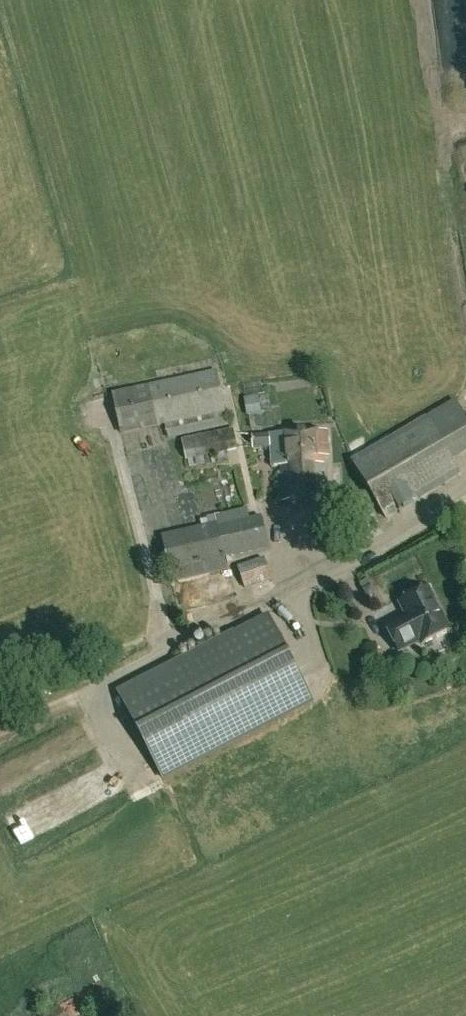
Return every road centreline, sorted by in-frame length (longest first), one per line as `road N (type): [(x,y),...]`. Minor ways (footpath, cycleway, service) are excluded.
road 1 (track): [(0,733),(154,657)]

